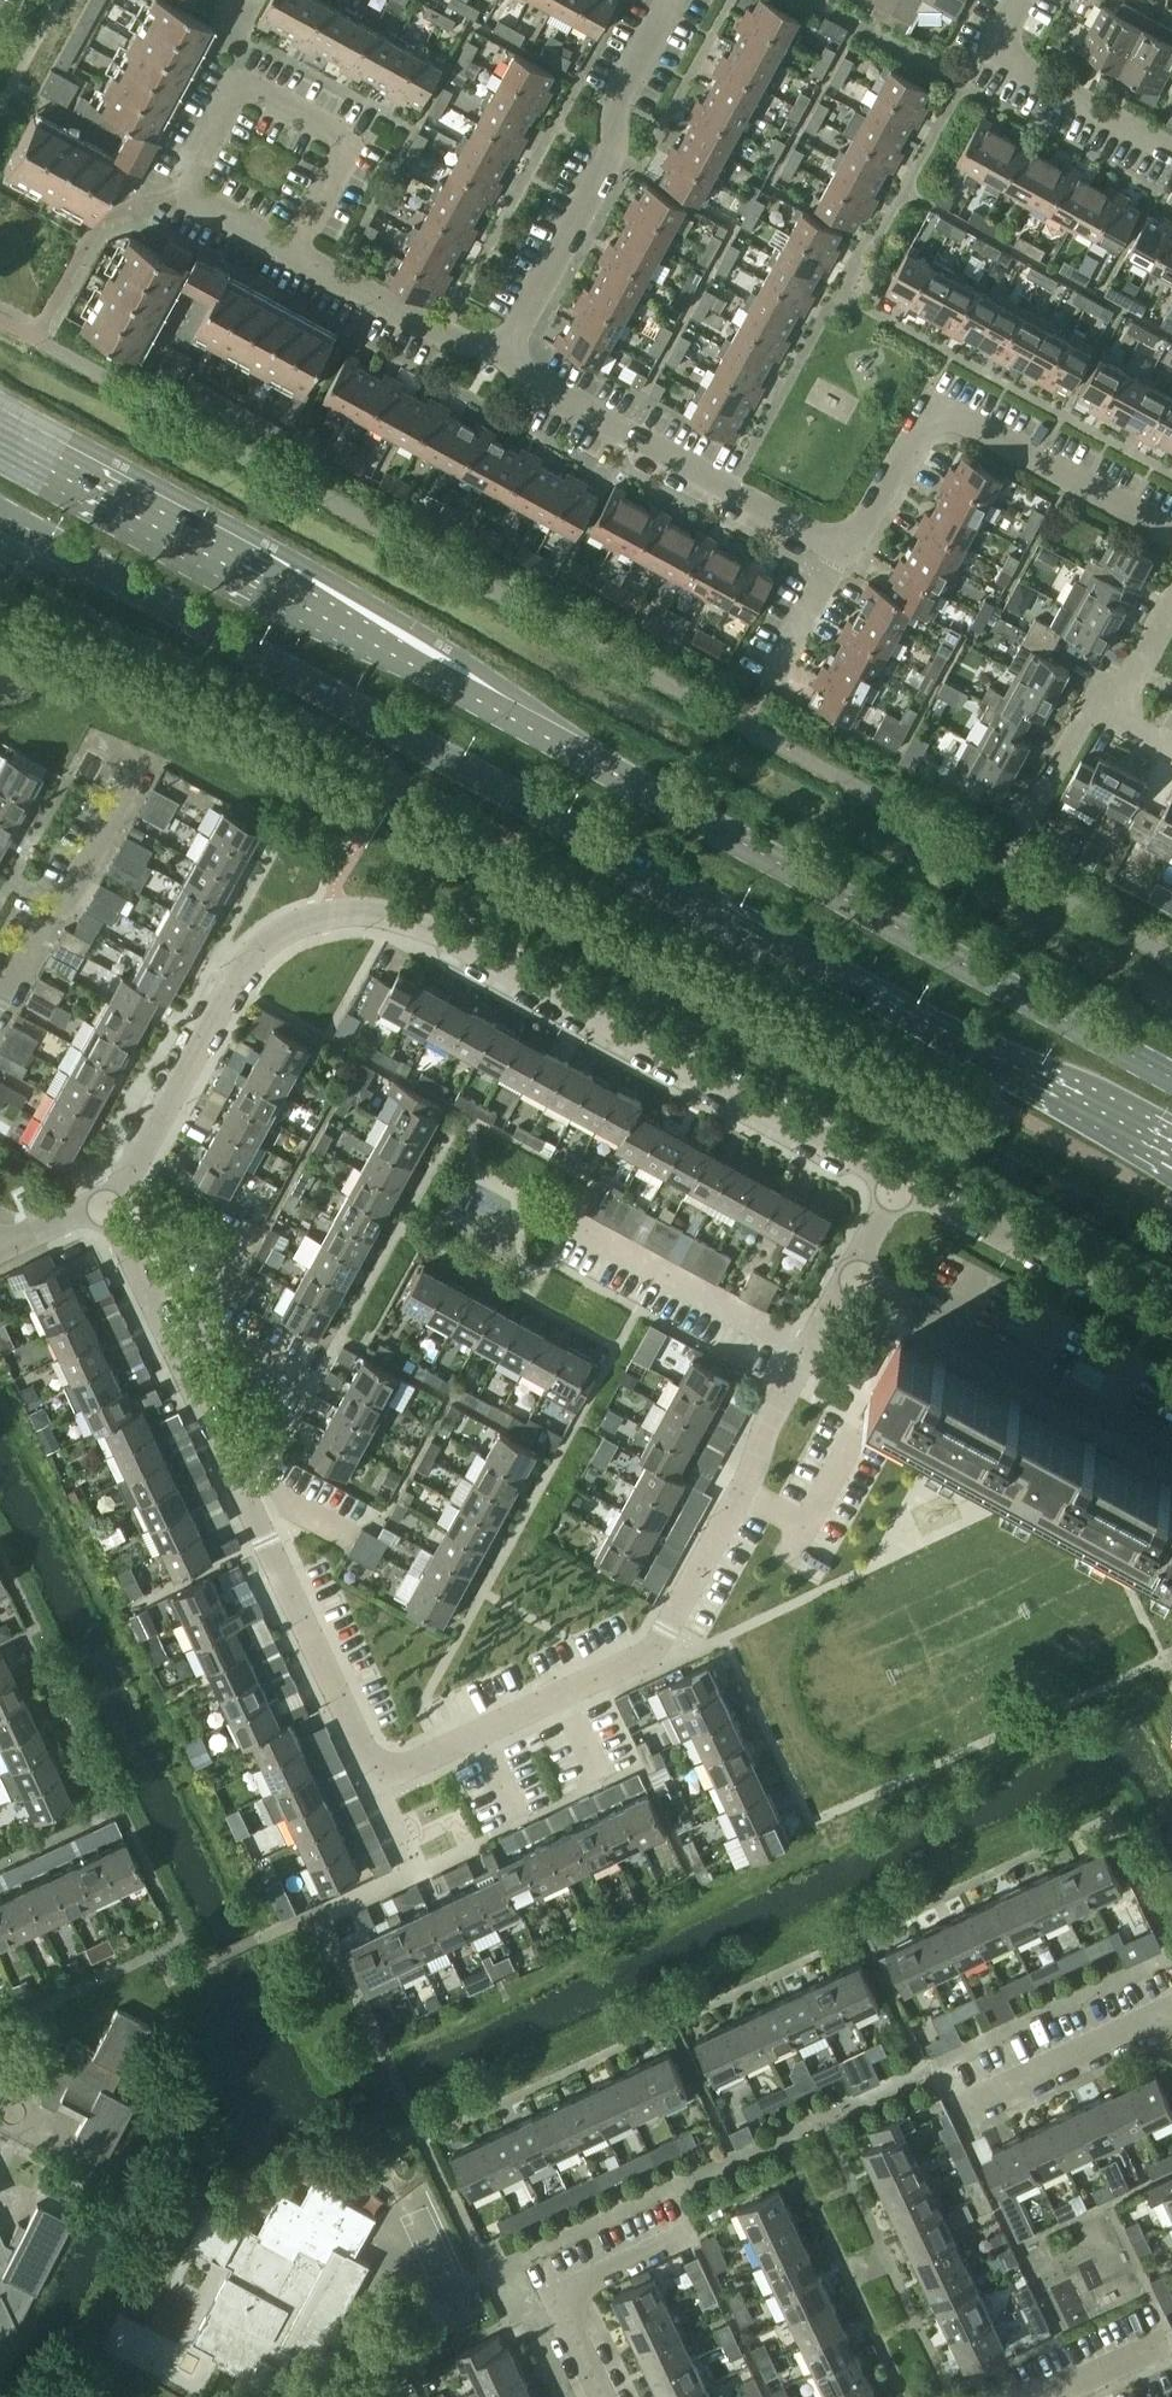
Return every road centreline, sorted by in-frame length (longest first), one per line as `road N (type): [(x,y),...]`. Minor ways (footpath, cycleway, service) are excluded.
road 1 (residential): [(851,1273),(664,1638),(375,1772),(104,1204)]
road 2 (secondary): [(1171,1077),(0,436)]
road 3 (secondary): [(0,515),(1134,1135)]
road 4 (residential): [(104,1204),(135,1164),(238,973),(292,927),(359,912),(442,935),(904,1182)]
road 5 (residential): [(841,550),(937,403),(1171,537)]
road 6 (residential): [(494,362),(604,179),(607,120),(663,0)]
road 7 (residential): [(841,550),(494,362)]
road 8 (residential): [(293,250),(351,141),(241,81),(182,189)]
road 9 (residential): [(1171,1450),(851,1273)]
road 10 (residential): [(904,1182),(1171,1328)]
road 11 (residential): [(1171,153),(993,53),(1021,0)]
road 12 (residential): [(597,2396),(552,2299),(691,2233)]
road 13 (residential): [(0,995),(134,775)]
road 14 (residential): [(494,362),(293,250)]
road 15 (residential): [(1171,2010),(982,2100)]
road 16 (residential): [(1018,832),(1088,720),(1122,716)]
road 17 (residential): [(774,691),(841,550)]
road 18 (residential): [(182,189),(293,250)]

